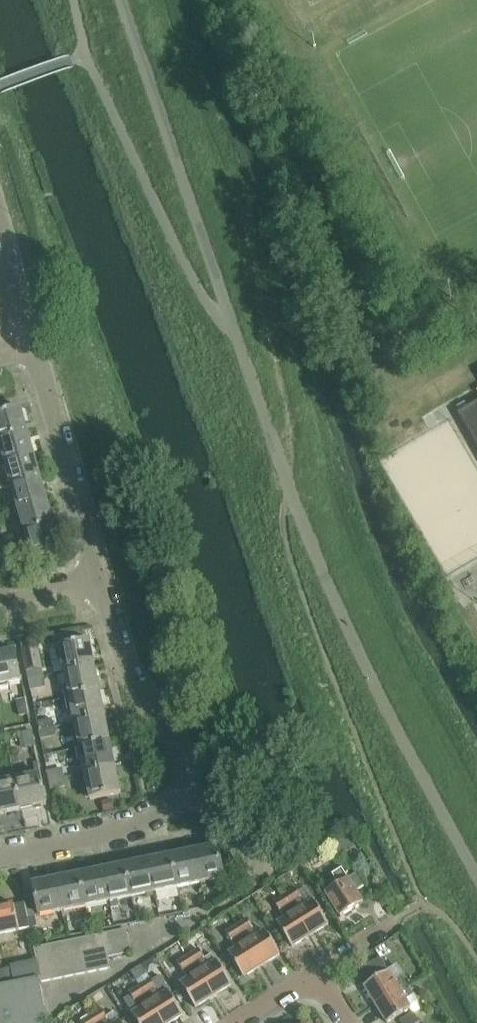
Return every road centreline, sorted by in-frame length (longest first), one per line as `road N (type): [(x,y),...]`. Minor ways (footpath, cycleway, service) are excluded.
road 1 (residential): [(98,581),(35,347)]
road 2 (residential): [(201,784),(119,655),(98,581)]
road 3 (residential): [(0,856),(133,829),(201,784)]
road 4 (residential): [(35,347),(0,225)]

